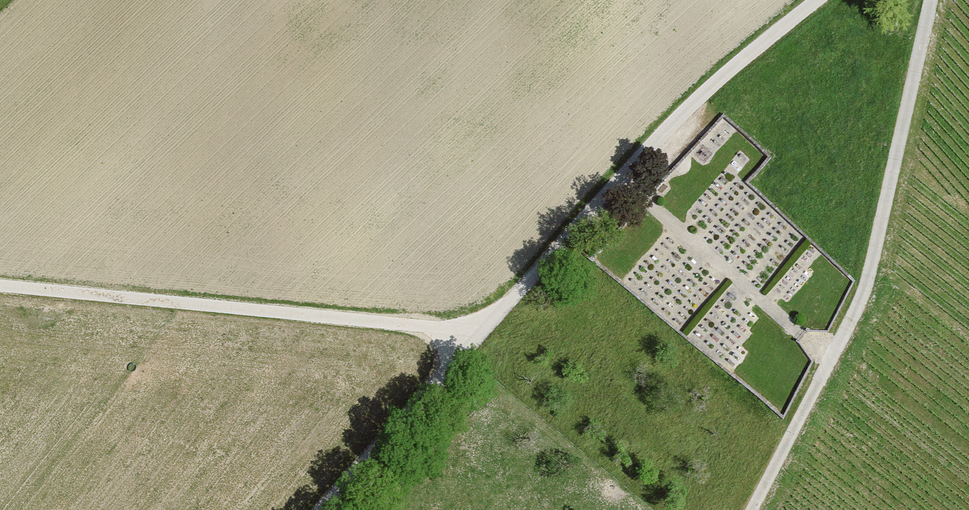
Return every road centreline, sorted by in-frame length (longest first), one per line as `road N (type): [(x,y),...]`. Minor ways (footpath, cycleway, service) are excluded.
road 1 (track): [(817,0),(652,143),(320,509)]
road 2 (track): [(757,509),(873,288),(933,0)]
road 3 (track): [(480,331),(0,284)]

